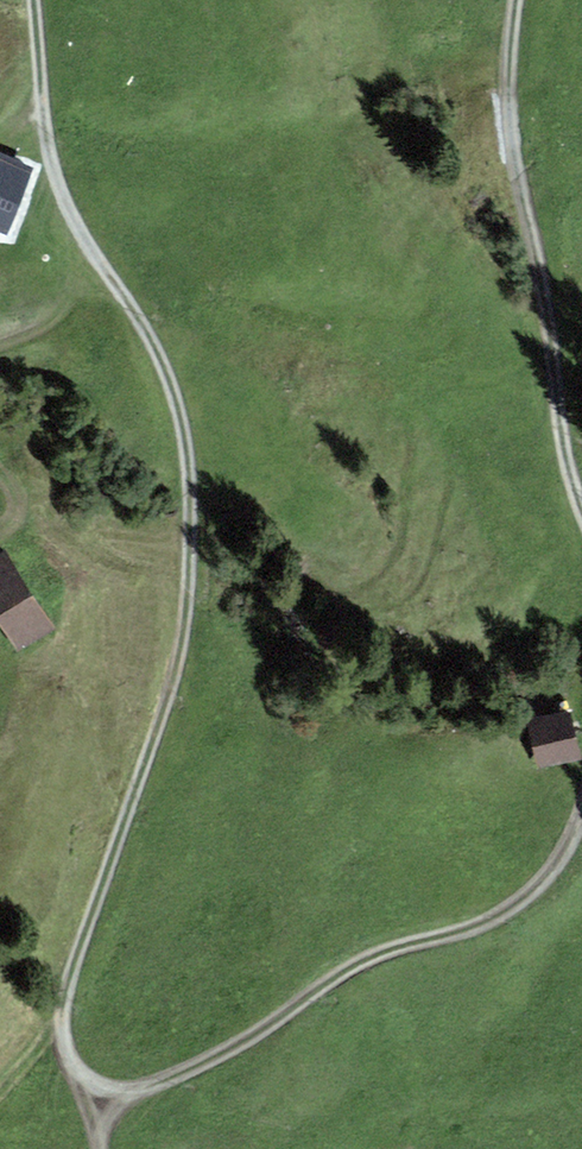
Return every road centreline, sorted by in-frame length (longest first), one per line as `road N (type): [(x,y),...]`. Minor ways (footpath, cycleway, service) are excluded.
road 1 (track): [(32,0),(51,165),(81,237),(160,356),(189,471),(188,600),(177,679),(66,982),(64,1046),(93,1111),(99,1148)]
road 2 (track): [(80,1076),(136,1092),(238,1048),(368,957),(491,925),(544,881),(581,819)]
road 3 (track): [(511,0),(512,158),(548,312),(555,421),(581,521)]

